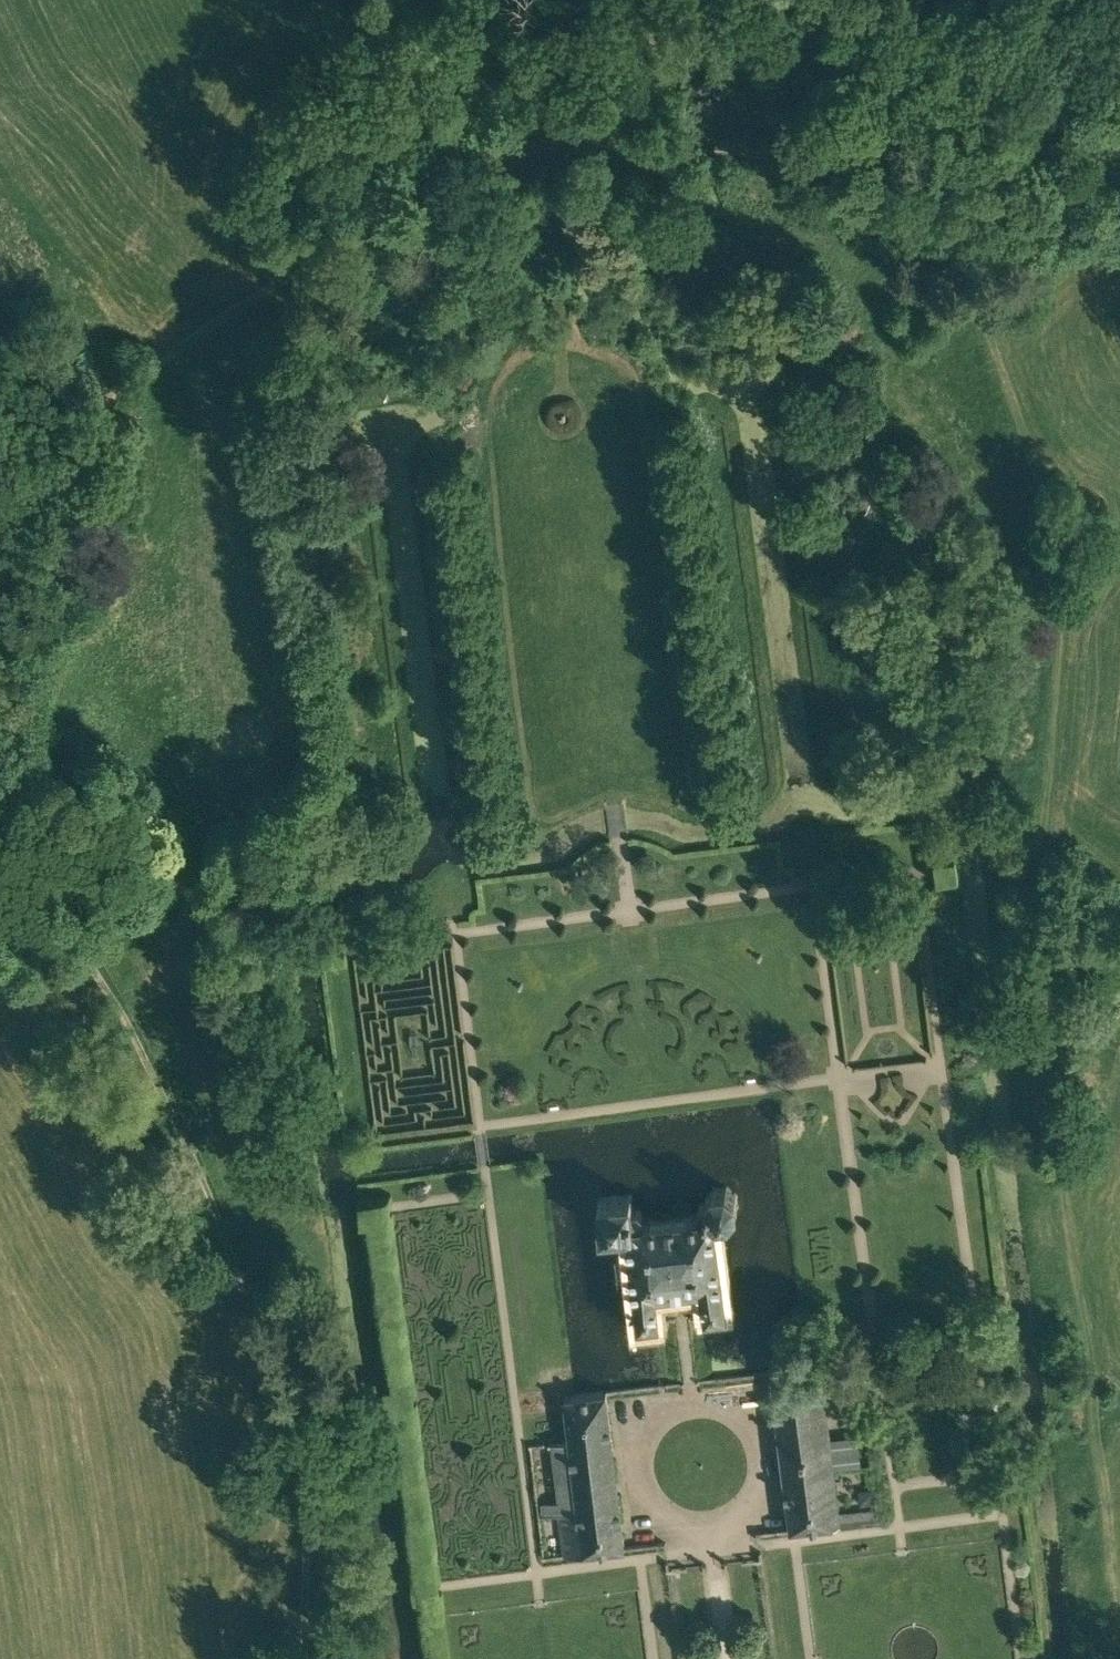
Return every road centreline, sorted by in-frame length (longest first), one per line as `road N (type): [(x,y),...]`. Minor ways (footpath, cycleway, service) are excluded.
road 1 (track): [(970,238),(919,0)]

